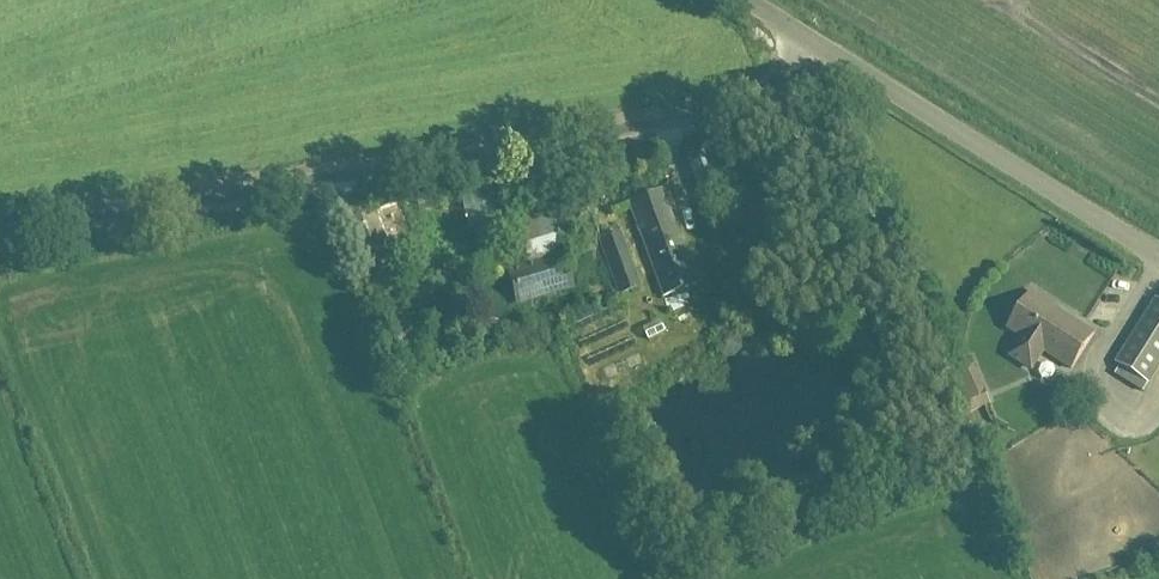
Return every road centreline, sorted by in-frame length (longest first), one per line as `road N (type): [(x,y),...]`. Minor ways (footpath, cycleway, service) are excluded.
road 1 (unclassified): [(0,238),(744,115),(818,34)]
road 2 (unclassified): [(1158,250),(818,34)]

